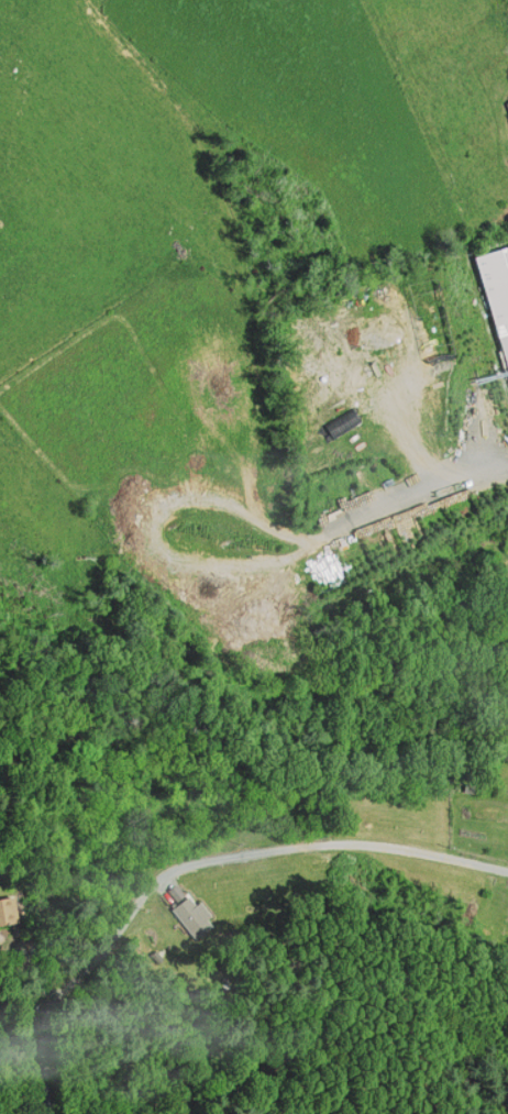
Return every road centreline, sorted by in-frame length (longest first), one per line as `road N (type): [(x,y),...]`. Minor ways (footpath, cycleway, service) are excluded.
road 1 (residential): [(507,870),(388,843),(321,840),(173,872),(48,1006),(49,1113)]

